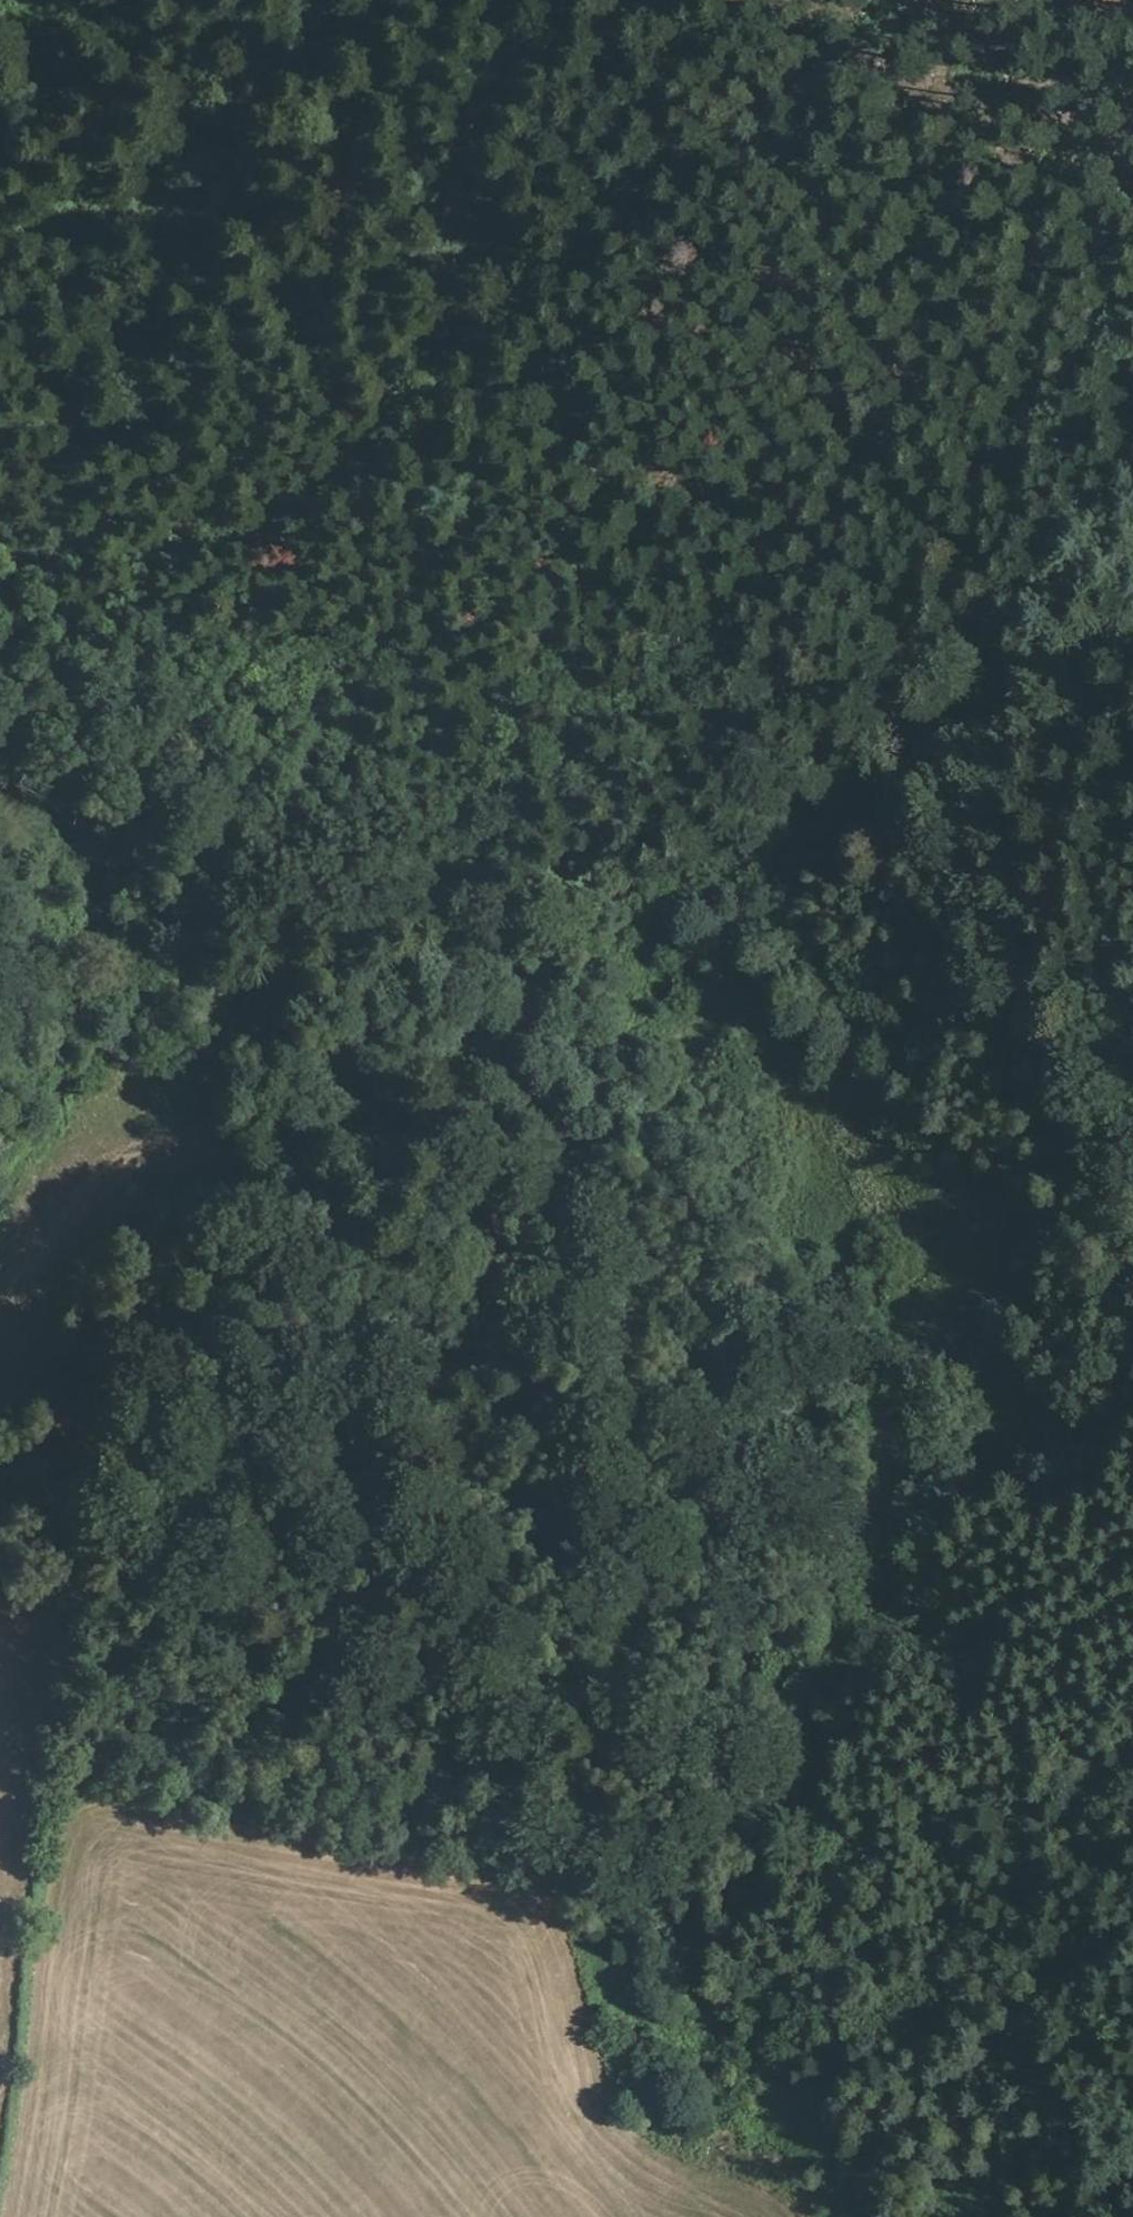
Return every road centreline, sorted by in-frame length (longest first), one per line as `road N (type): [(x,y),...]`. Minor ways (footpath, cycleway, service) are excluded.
road 1 (track): [(0,561),(93,570),(412,387),(489,0)]

